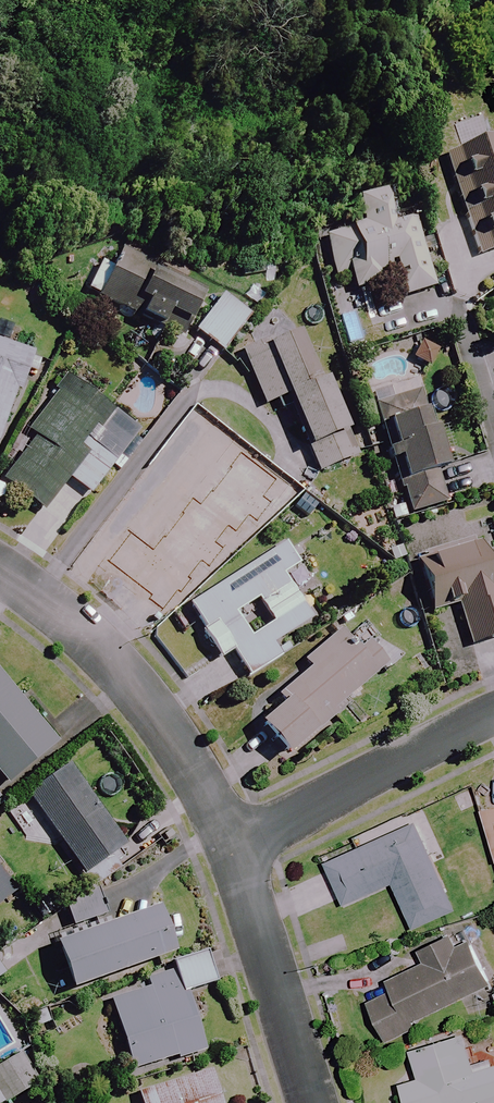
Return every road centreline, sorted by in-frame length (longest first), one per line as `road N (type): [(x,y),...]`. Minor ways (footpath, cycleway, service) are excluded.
road 1 (residential): [(237,846),(178,737),(105,650),(0,571)]
road 2 (residential): [(493,711),(237,846)]
road 3 (residential): [(315,1102),(237,846)]

